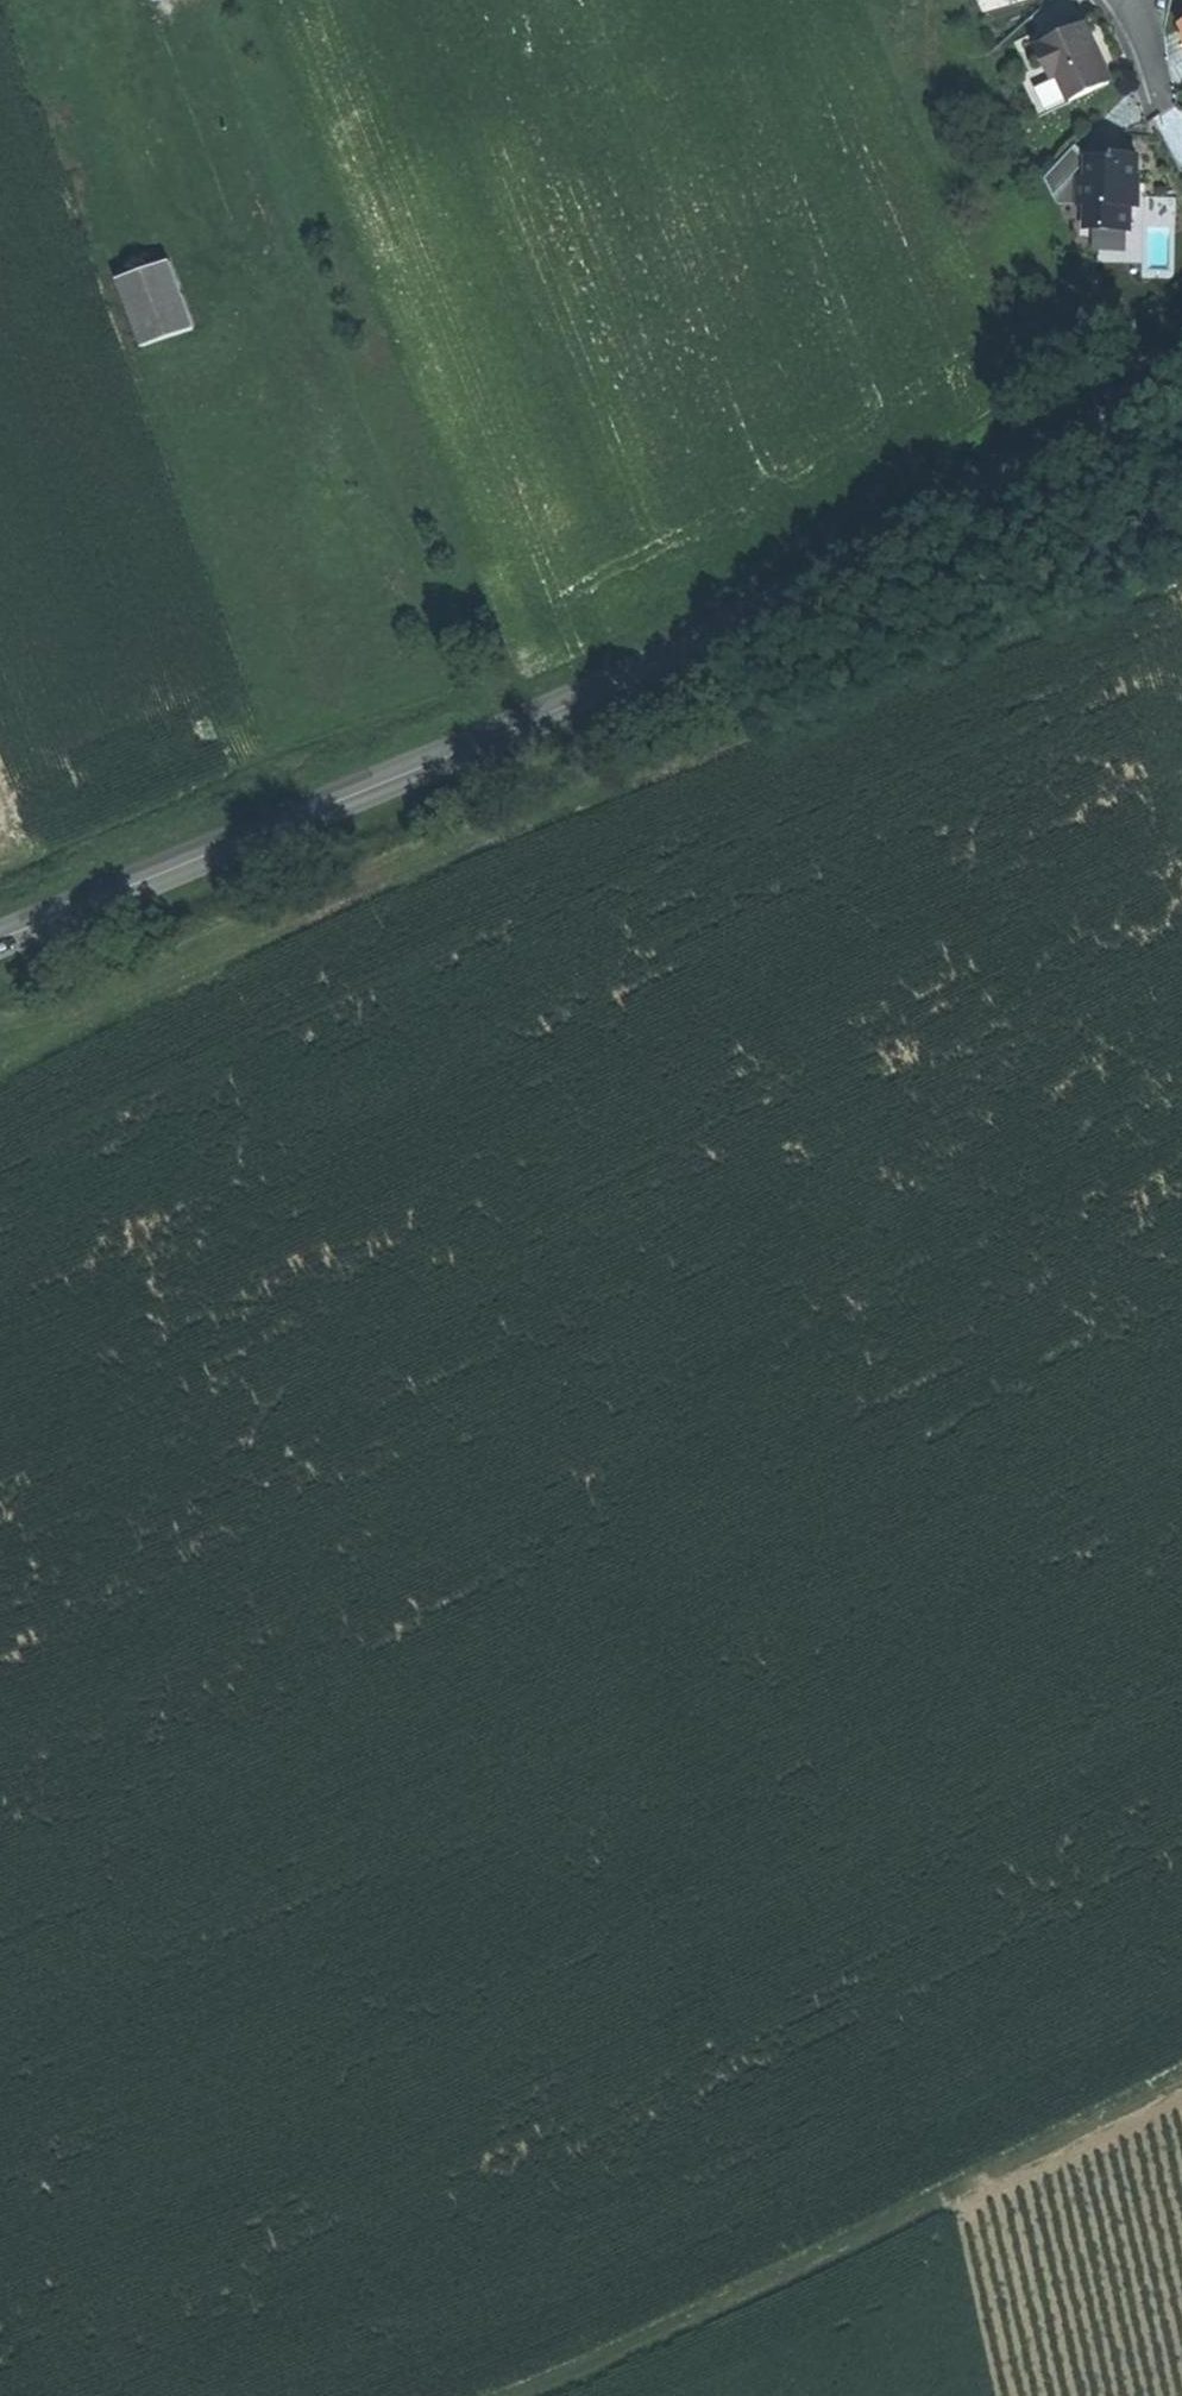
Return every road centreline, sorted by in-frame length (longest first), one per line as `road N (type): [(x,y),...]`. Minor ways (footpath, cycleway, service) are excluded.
road 1 (tertiary): [(0,938),(742,624),(1181,356)]
road 2 (track): [(1181,2073),(871,2229),(489,2395)]

